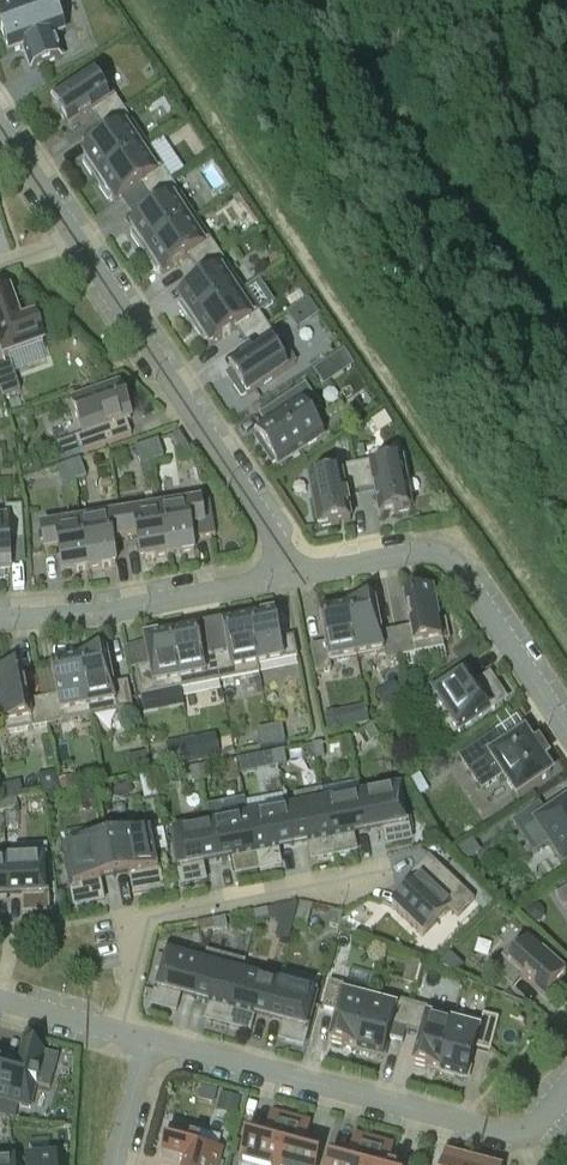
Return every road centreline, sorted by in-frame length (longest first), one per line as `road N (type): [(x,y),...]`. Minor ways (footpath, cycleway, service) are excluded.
road 1 (residential): [(566,1093),(525,1138),(495,1136),(141,1040)]
road 2 (residential): [(295,573),(74,244)]
road 3 (residential): [(120,1033),(147,918),(387,870)]
road 4 (residential): [(295,573),(418,555),(442,560),(566,732)]
road 5 (residential): [(0,620),(101,613),(295,573)]
road 6 (residential): [(74,244),(0,130)]
road 7 (residential): [(113,1164),(141,1040)]
road 8 (residential): [(120,1033),(0,1001)]

